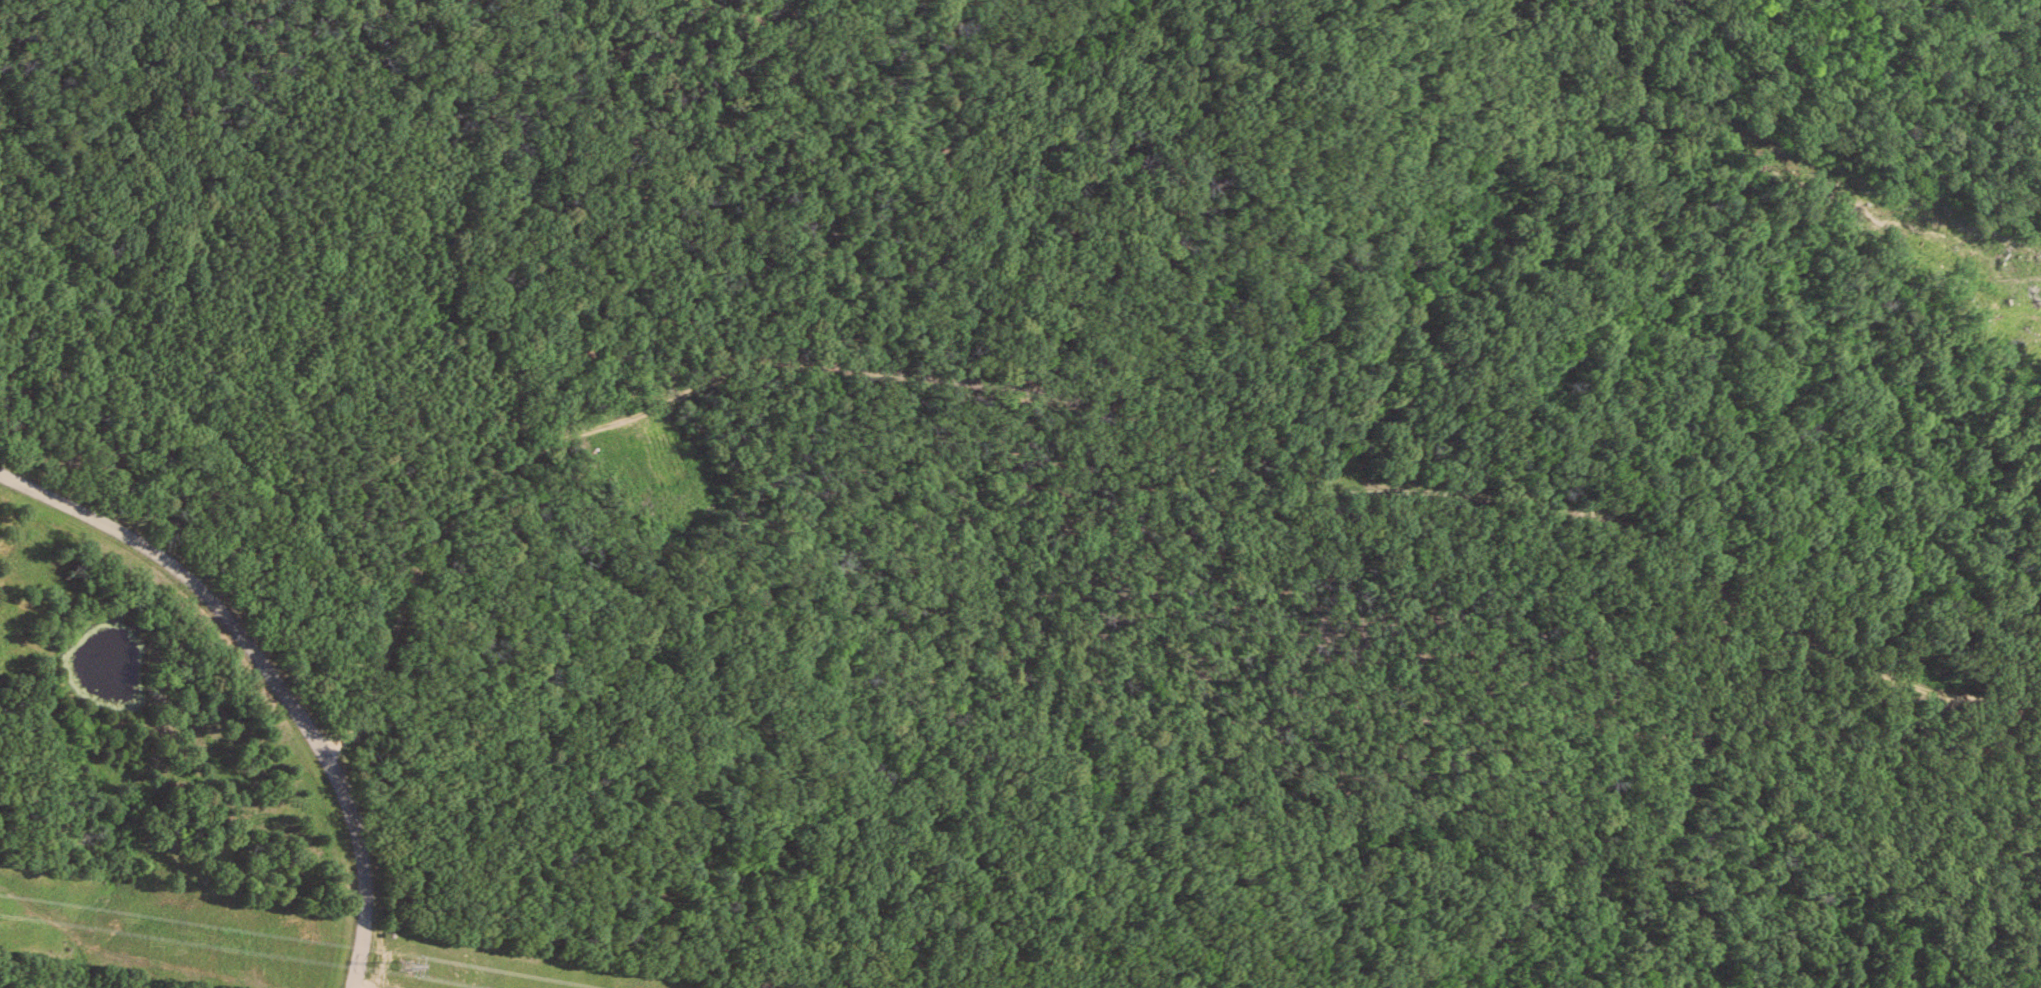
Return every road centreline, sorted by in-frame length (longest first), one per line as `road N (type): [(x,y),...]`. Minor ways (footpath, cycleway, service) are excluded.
road 1 (tertiary): [(357,987),(373,908),(364,845),(345,784),(312,728),(176,569),(0,473)]

